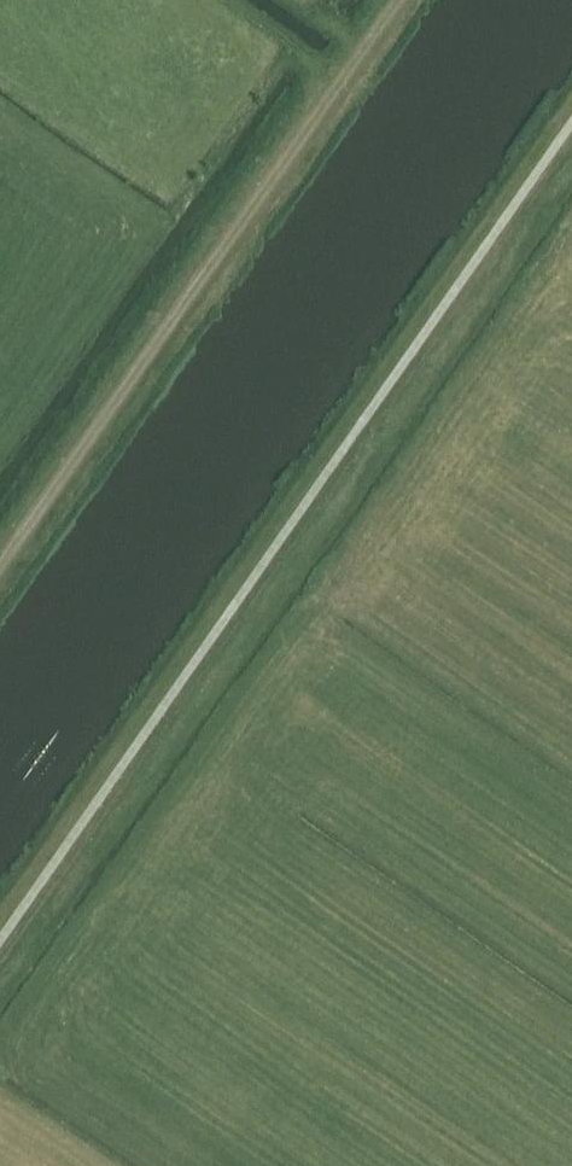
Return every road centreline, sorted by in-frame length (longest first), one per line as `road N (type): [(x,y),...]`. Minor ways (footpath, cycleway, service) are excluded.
road 1 (track): [(393,0),(0,561)]
road 2 (track): [(229,0),(340,76)]

